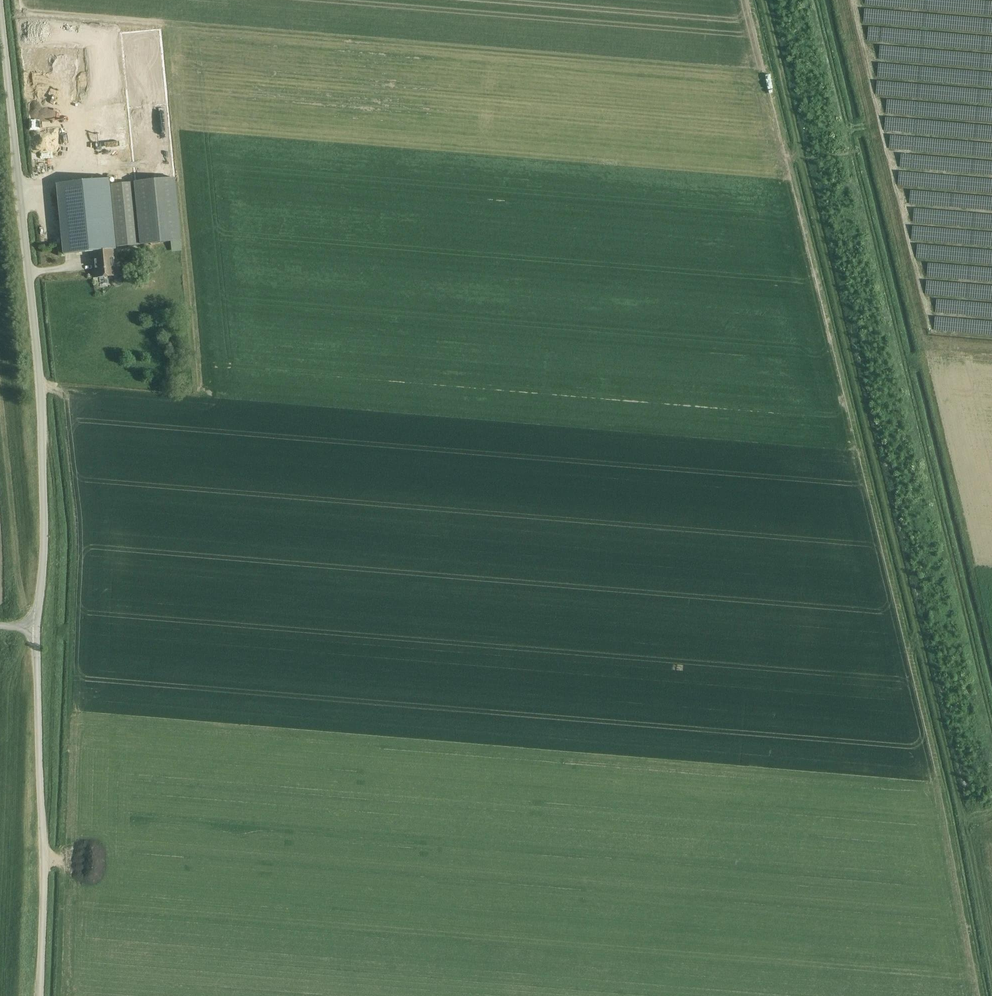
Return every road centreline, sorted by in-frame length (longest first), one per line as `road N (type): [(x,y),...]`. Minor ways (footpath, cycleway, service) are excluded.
road 1 (track): [(991,987),(948,768),(760,0)]
road 2 (track): [(815,0),(991,731)]
road 3 (unclassified): [(33,630),(45,539),(42,439),(0,7)]
road 4 (unclassified): [(39,995),(46,855),(33,630)]

